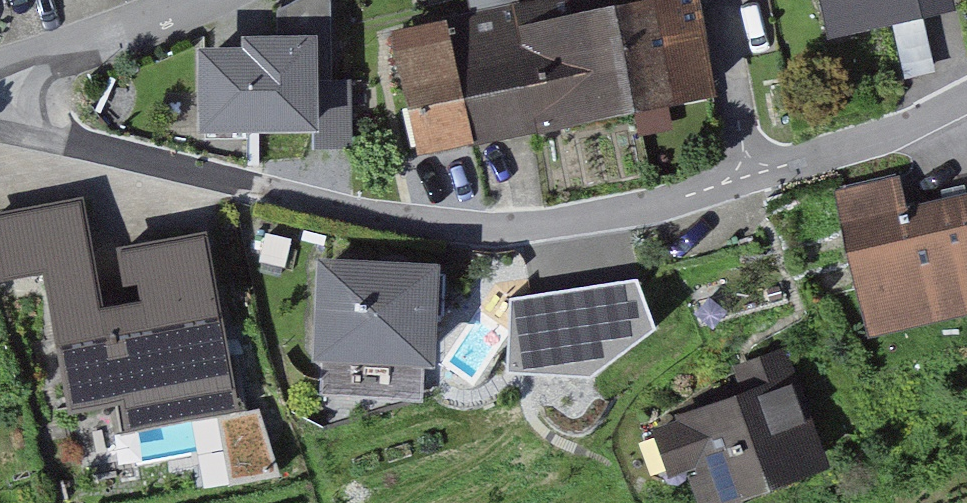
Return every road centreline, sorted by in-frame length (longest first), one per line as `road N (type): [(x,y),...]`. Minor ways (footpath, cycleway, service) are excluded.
road 1 (residential): [(0,106),(69,139),(390,222),(505,231),(605,215),(750,175)]
road 2 (residential): [(750,175),(880,139),(966,98)]
road 3 (residential): [(204,0),(0,84)]
road 4 (residential): [(726,0),(750,175)]

